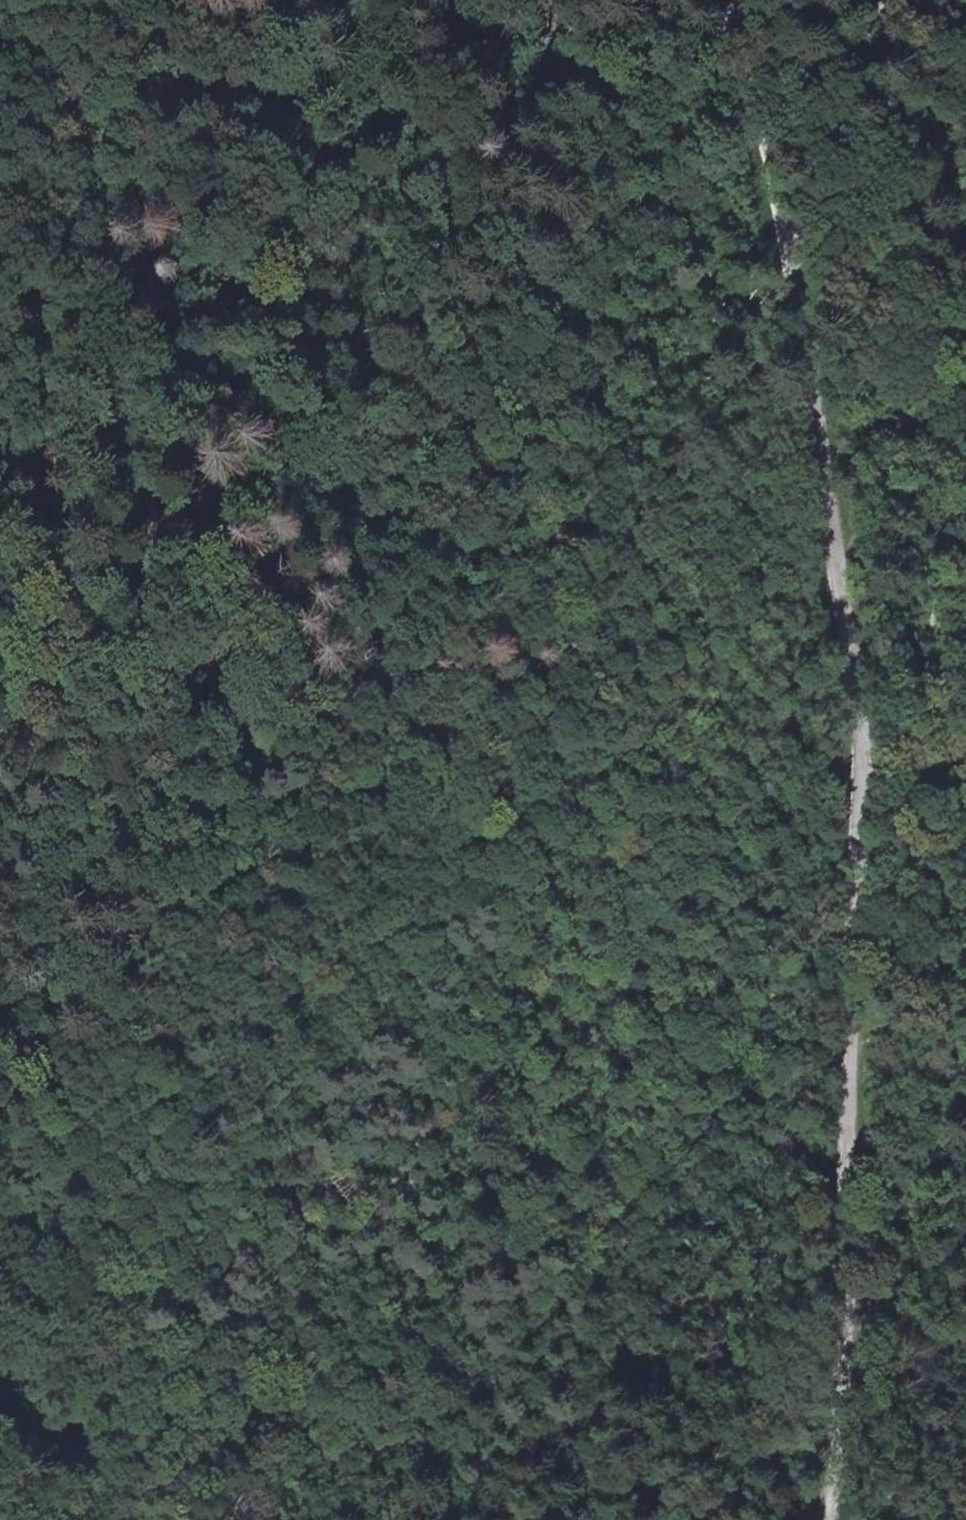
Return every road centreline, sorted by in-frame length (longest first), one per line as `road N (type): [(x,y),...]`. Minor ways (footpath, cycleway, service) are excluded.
road 1 (tertiary): [(725,0),(744,60),(817,421),(865,731),(837,1278),(838,1519)]

